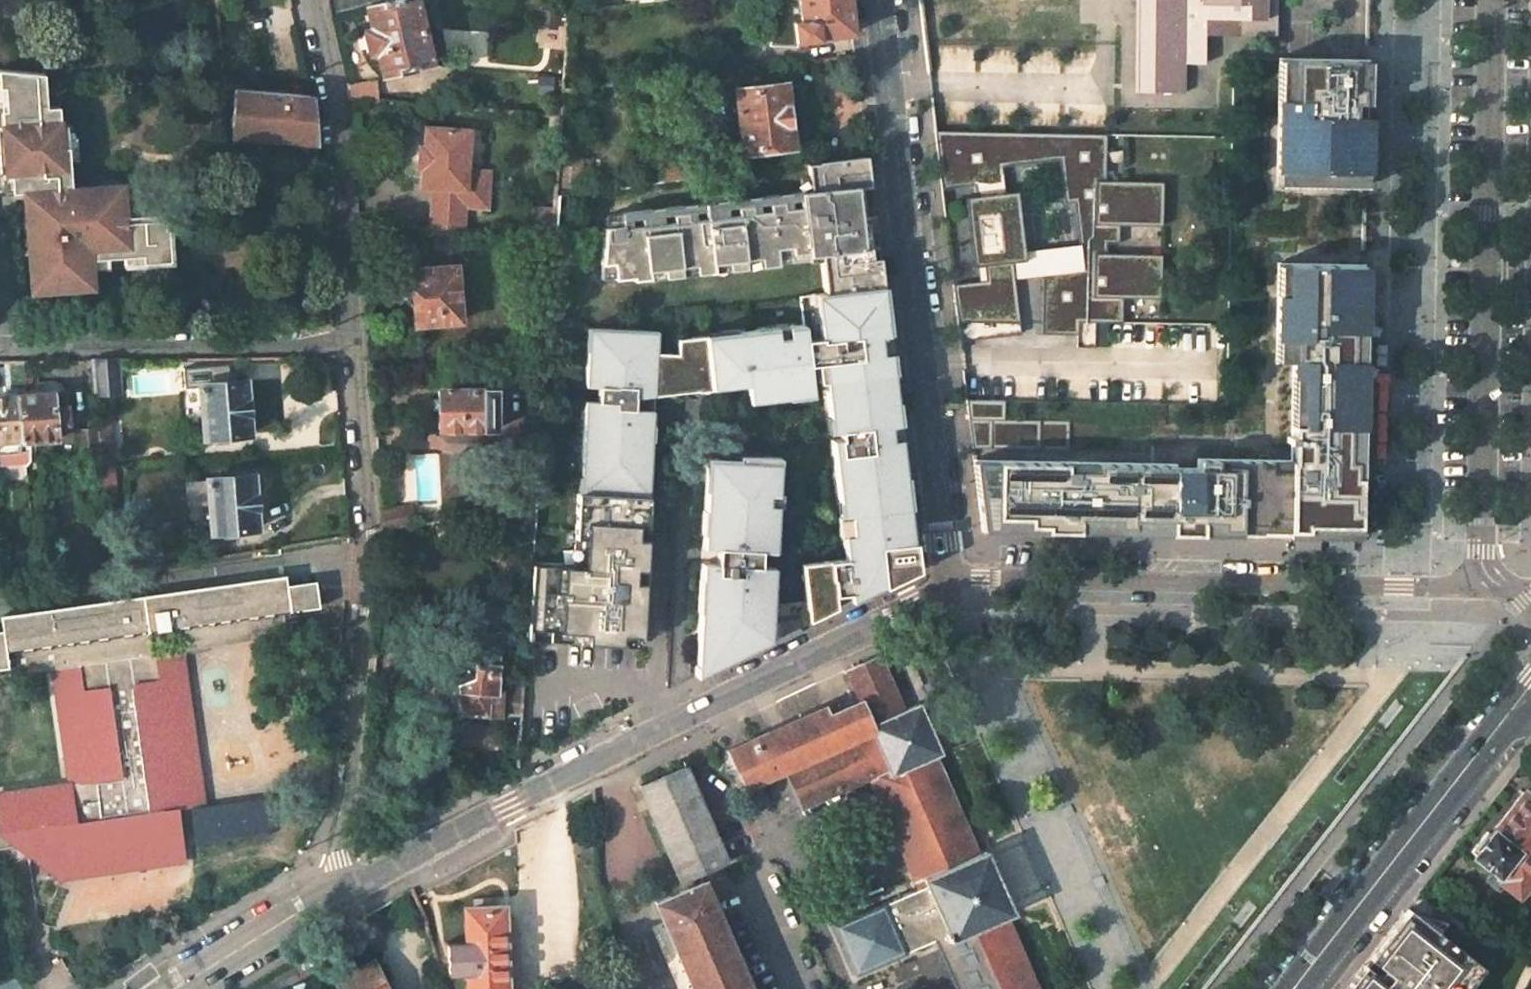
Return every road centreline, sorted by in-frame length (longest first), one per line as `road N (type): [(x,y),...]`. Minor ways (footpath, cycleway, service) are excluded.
road 1 (tertiary): [(347,885),(954,589)]
road 2 (unclassified): [(954,589),(945,573),(880,0)]
road 3 (unclassified): [(1491,0),(1481,551),(1490,584)]
road 4 (unclassified): [(347,885),(338,860),(371,530),(360,334)]
road 5 (tertiary): [(954,589),(974,578),(1490,584)]
road 6 (primary): [(1530,671),(1281,988)]
road 7 (unclassified): [(0,350),(313,346),(360,334)]
road 8 (unclassified): [(360,334),(337,104),(313,0)]
road 9 (primary): [(1304,988),(1501,746)]
road 10 (tertiary): [(171,988),(347,885)]

